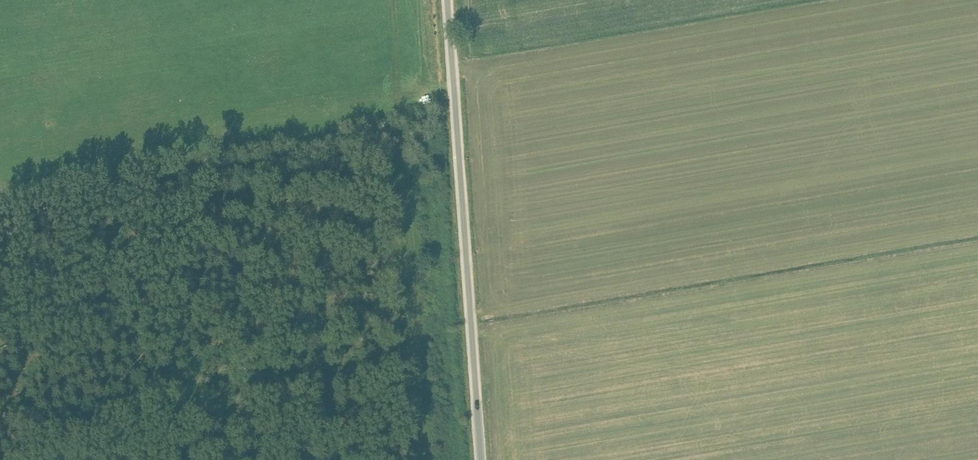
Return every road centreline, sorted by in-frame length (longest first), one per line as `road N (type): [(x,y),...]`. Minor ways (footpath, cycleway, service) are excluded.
road 1 (unclassified): [(480,459),(447,0)]

